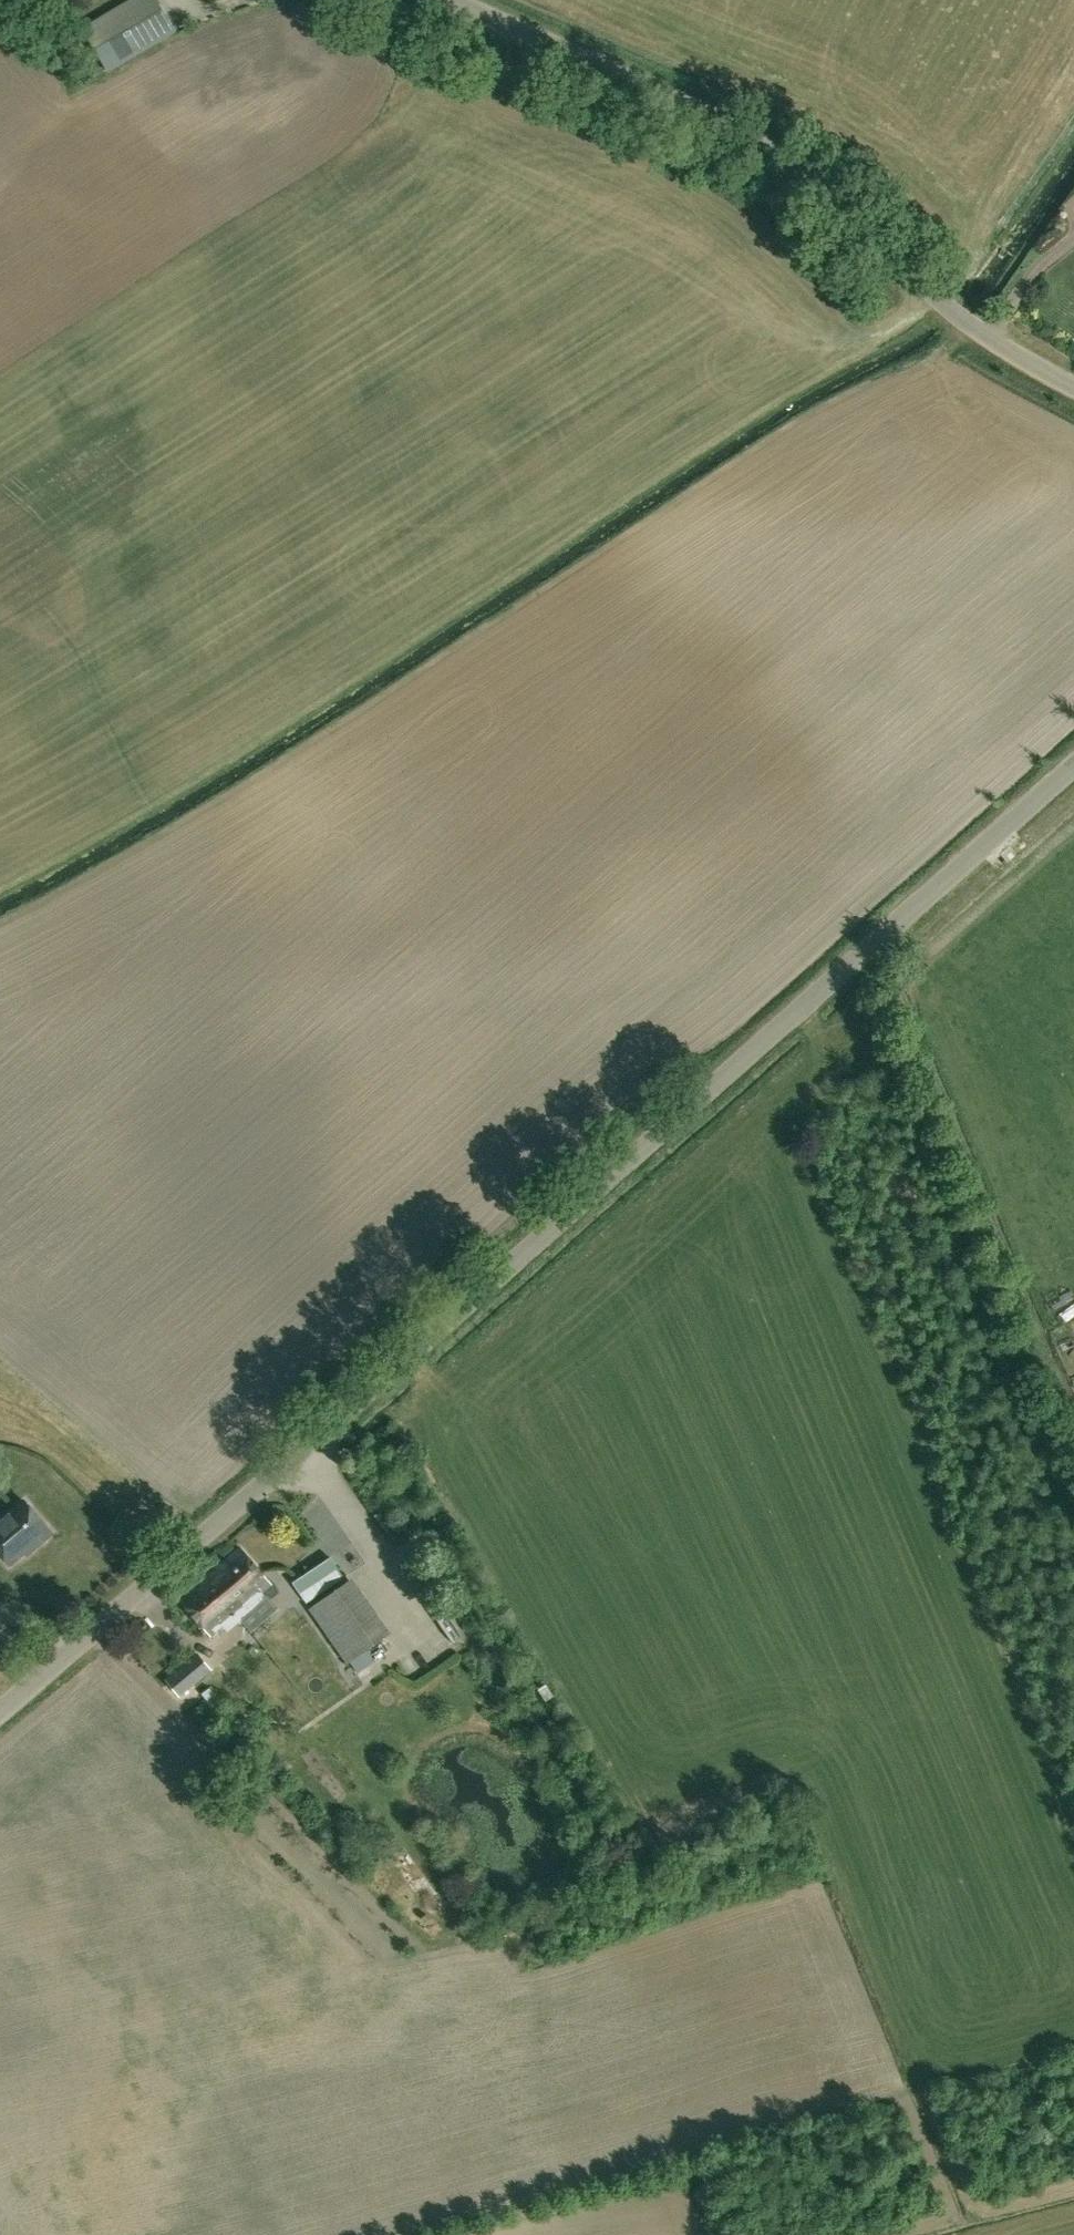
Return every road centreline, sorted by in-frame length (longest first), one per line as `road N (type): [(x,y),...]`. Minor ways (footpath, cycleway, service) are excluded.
road 1 (unclassified): [(0,1710),(1073,766)]
road 2 (unclassified): [(1073,382),(967,314),(890,221),(795,143),(478,0)]

